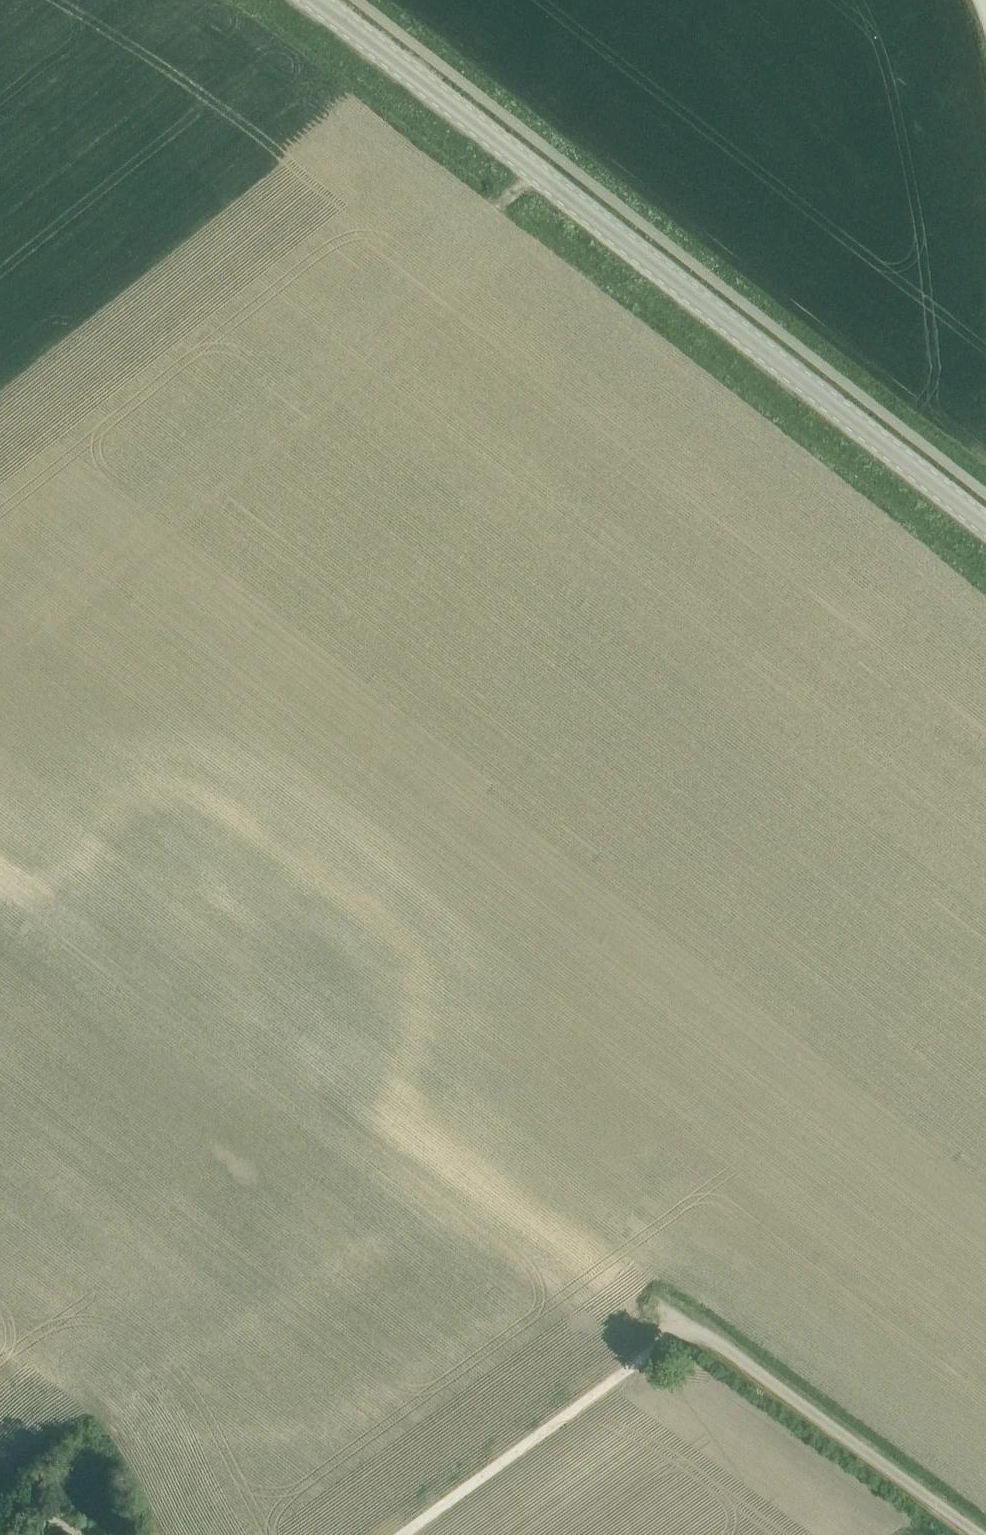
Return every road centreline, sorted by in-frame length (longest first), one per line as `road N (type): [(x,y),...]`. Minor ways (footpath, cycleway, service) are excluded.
road 1 (secondary): [(985,523),(312,0)]
road 2 (unclassified): [(977,1534),(702,1333),(685,1330)]
road 3 (unclassified): [(685,1330),(403,1534)]

